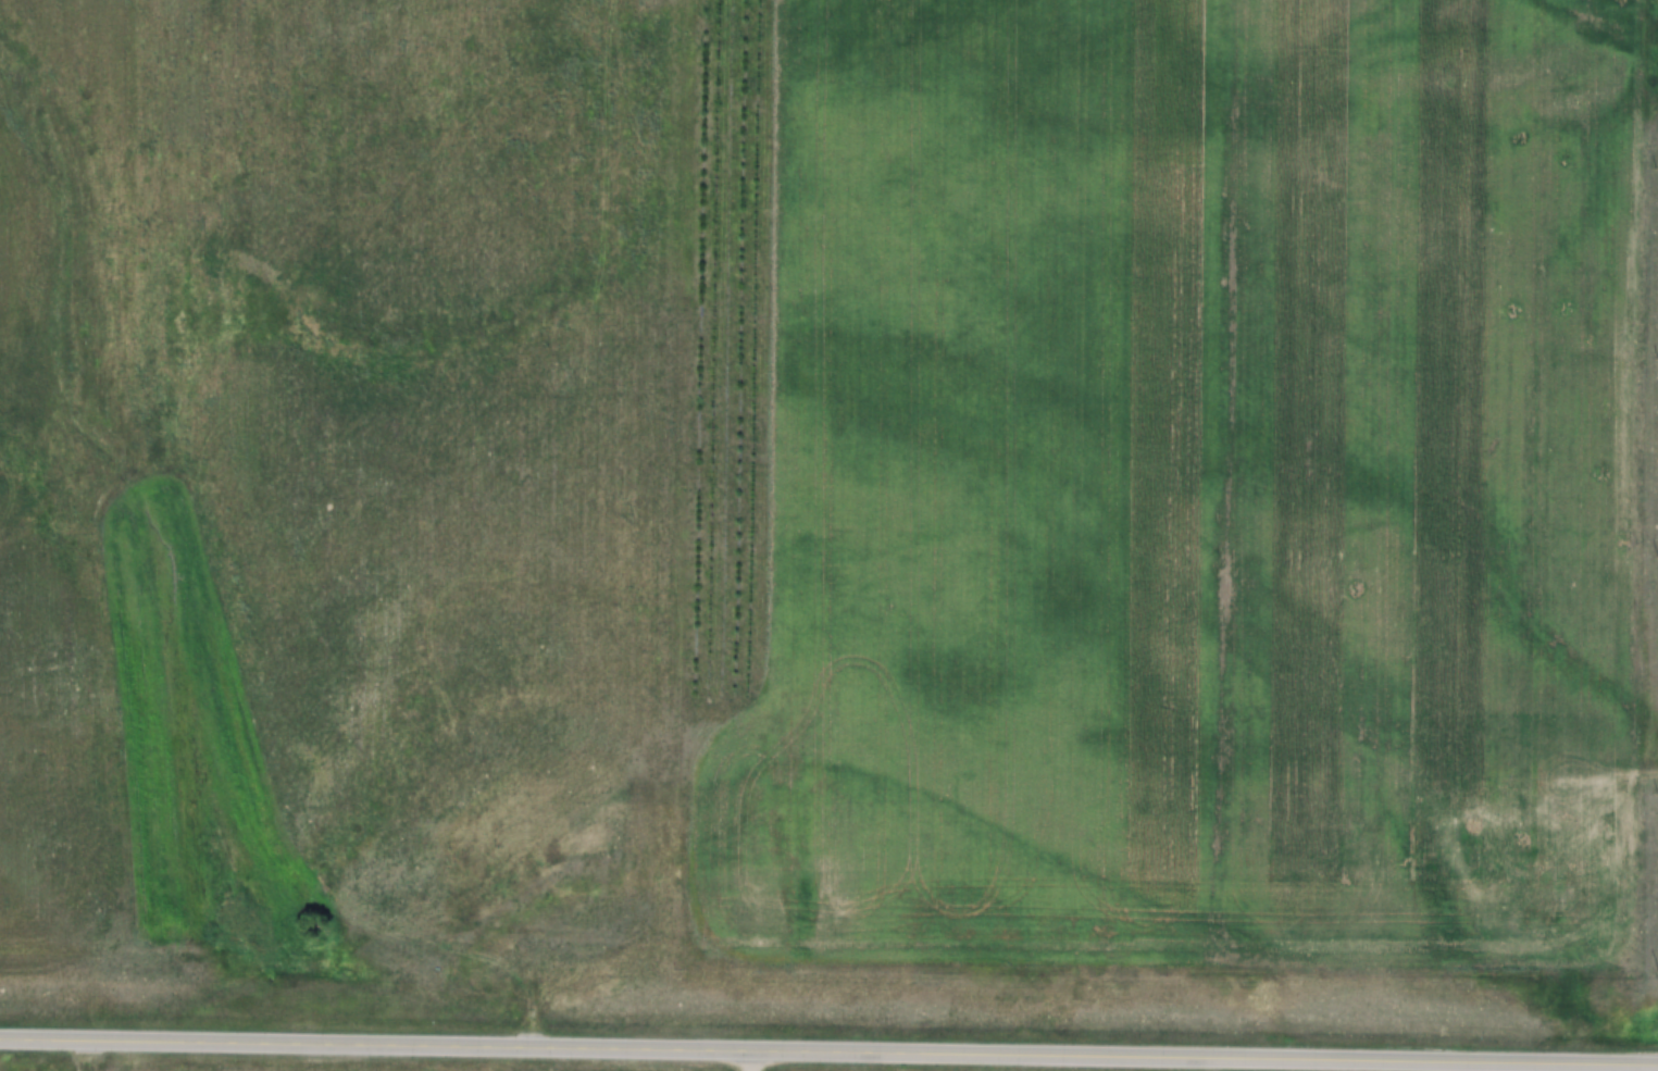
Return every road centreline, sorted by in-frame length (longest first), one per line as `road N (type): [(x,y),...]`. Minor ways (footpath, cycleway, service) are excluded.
road 1 (secondary): [(1657,1065),(0,1035)]

